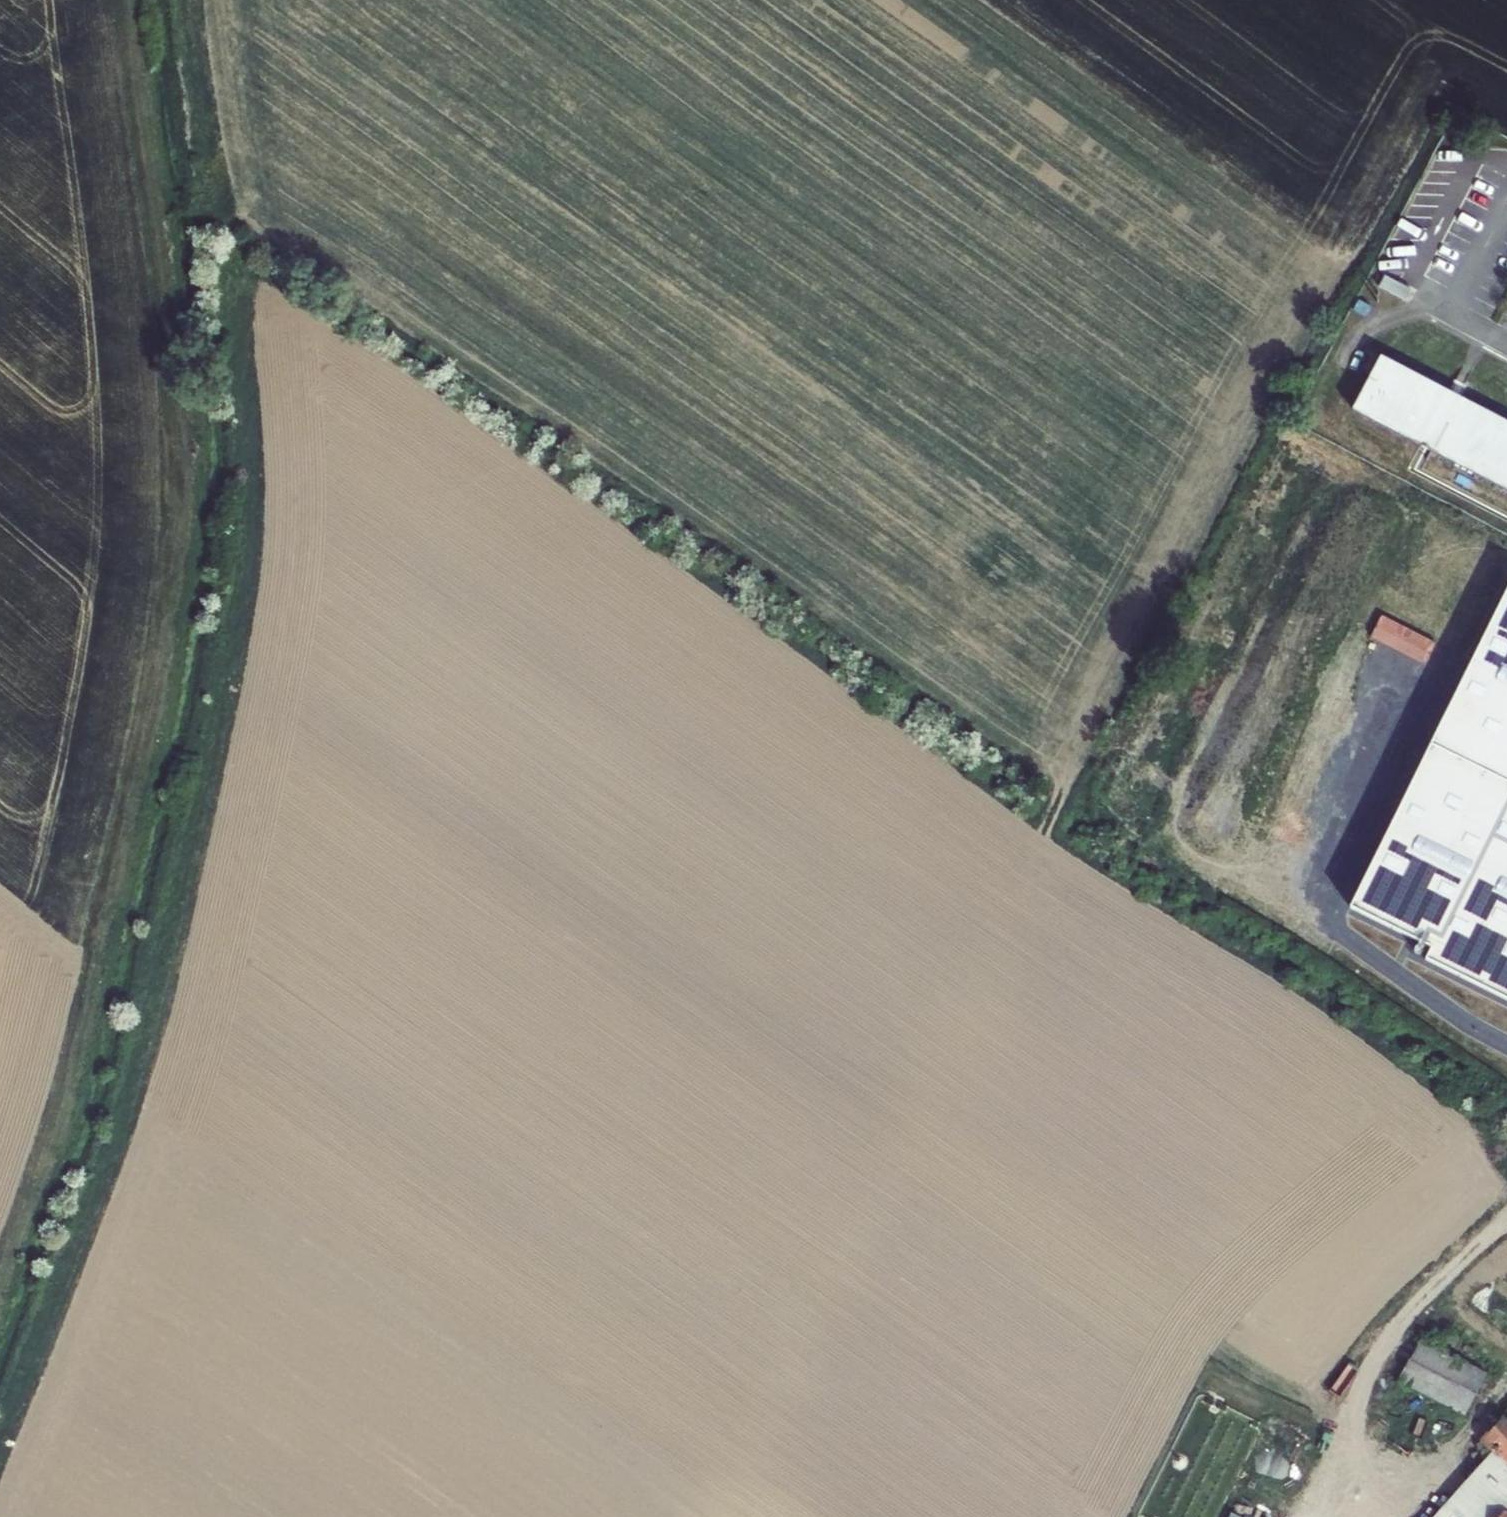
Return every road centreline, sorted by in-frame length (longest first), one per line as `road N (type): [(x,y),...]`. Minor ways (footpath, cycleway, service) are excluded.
road 1 (track): [(1323,1516),(1367,1370),(1425,1299),(1506,1219)]

